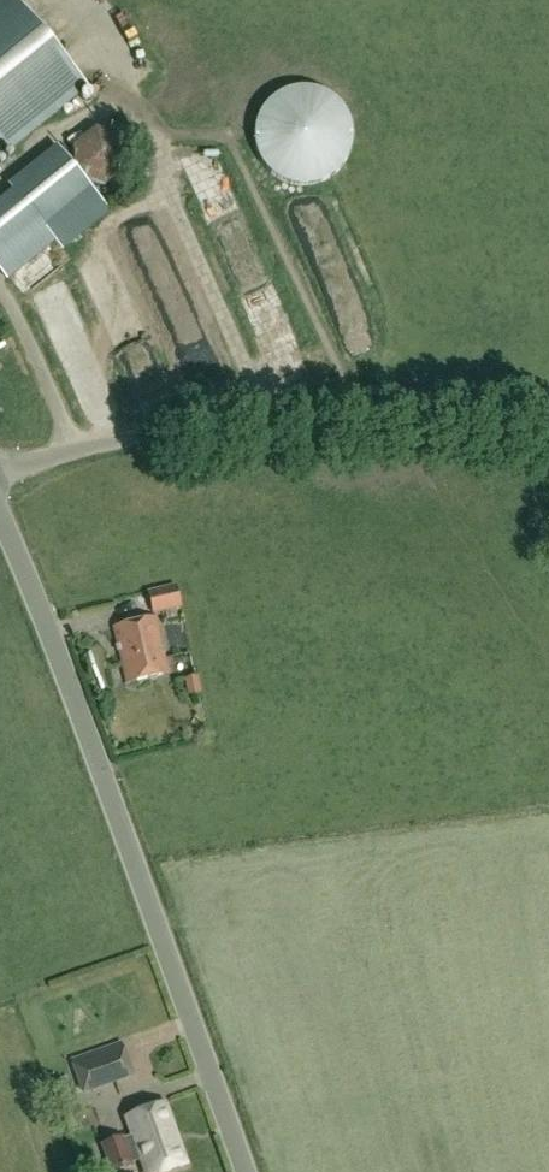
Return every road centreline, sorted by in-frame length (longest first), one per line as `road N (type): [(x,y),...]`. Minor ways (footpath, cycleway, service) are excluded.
road 1 (unclassified): [(243,1171),(66,667),(0,515)]
road 2 (unclassified): [(548,425),(244,423),(0,471)]

